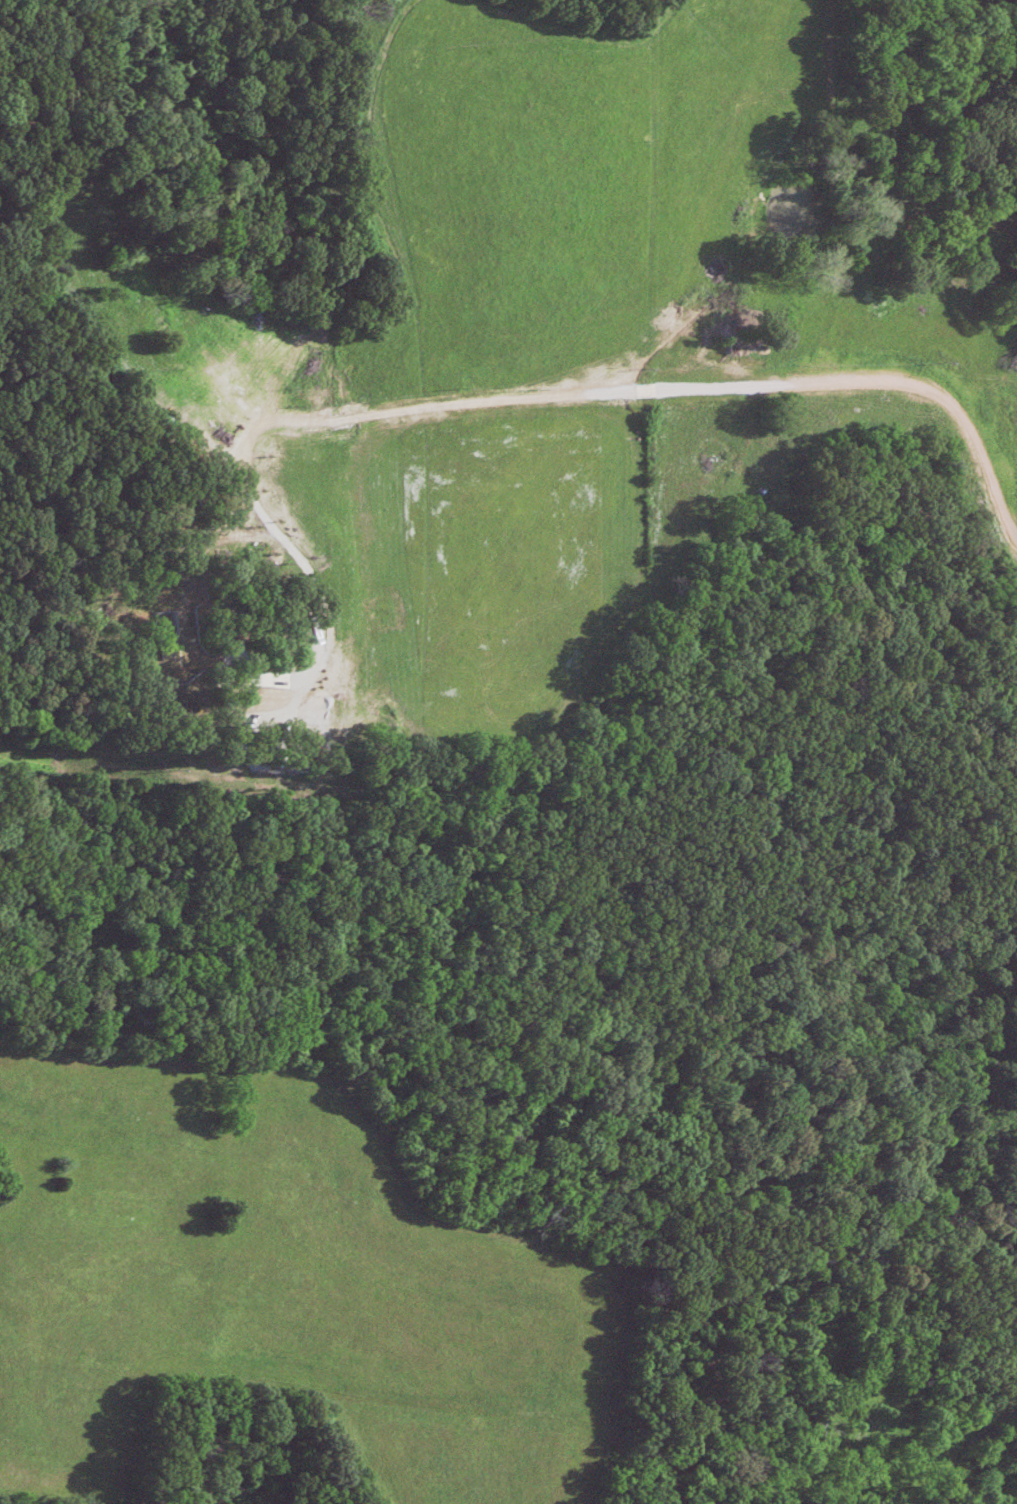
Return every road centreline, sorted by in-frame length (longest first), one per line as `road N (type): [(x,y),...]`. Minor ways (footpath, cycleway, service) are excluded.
road 1 (residential): [(259,425),(474,397),(908,385),(937,396),(962,420),(992,514),(1016,550)]

